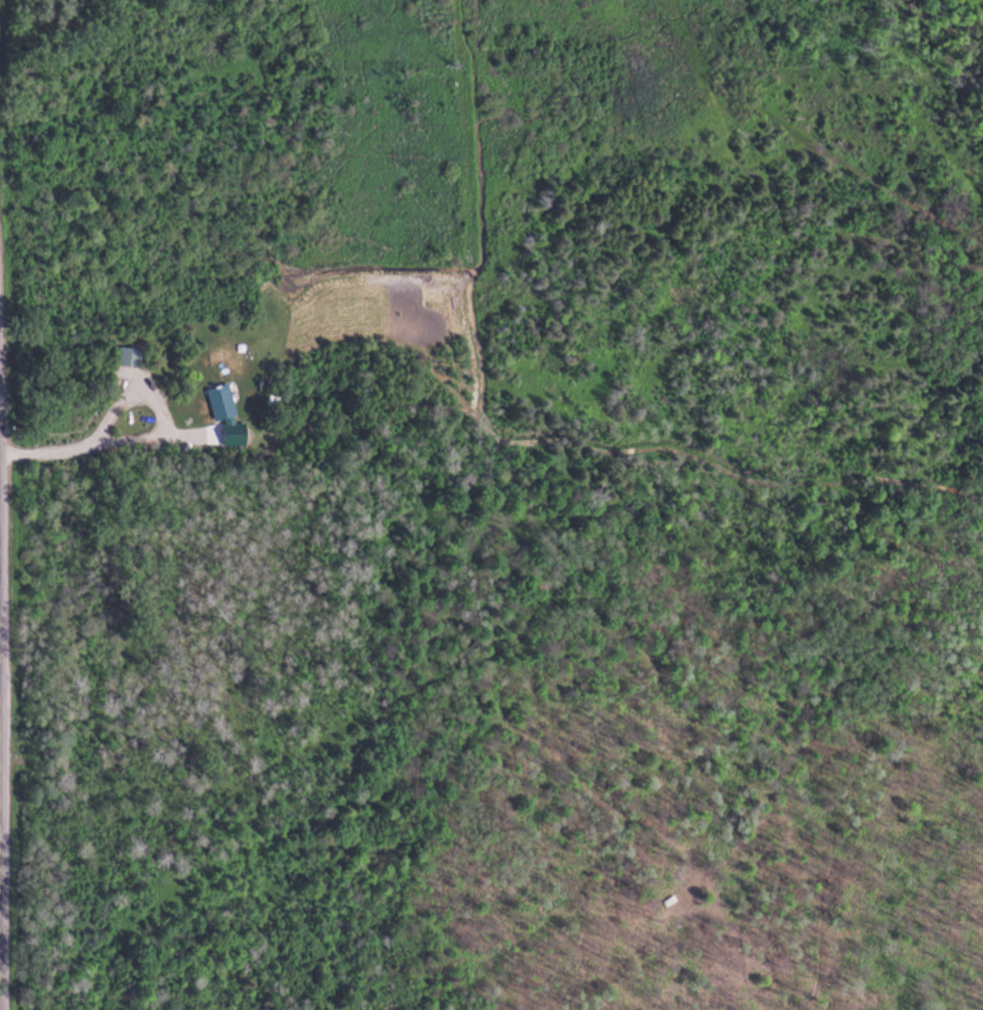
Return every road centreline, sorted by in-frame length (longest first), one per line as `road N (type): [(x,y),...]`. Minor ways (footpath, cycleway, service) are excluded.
road 1 (residential): [(0,1009),(0,605)]

